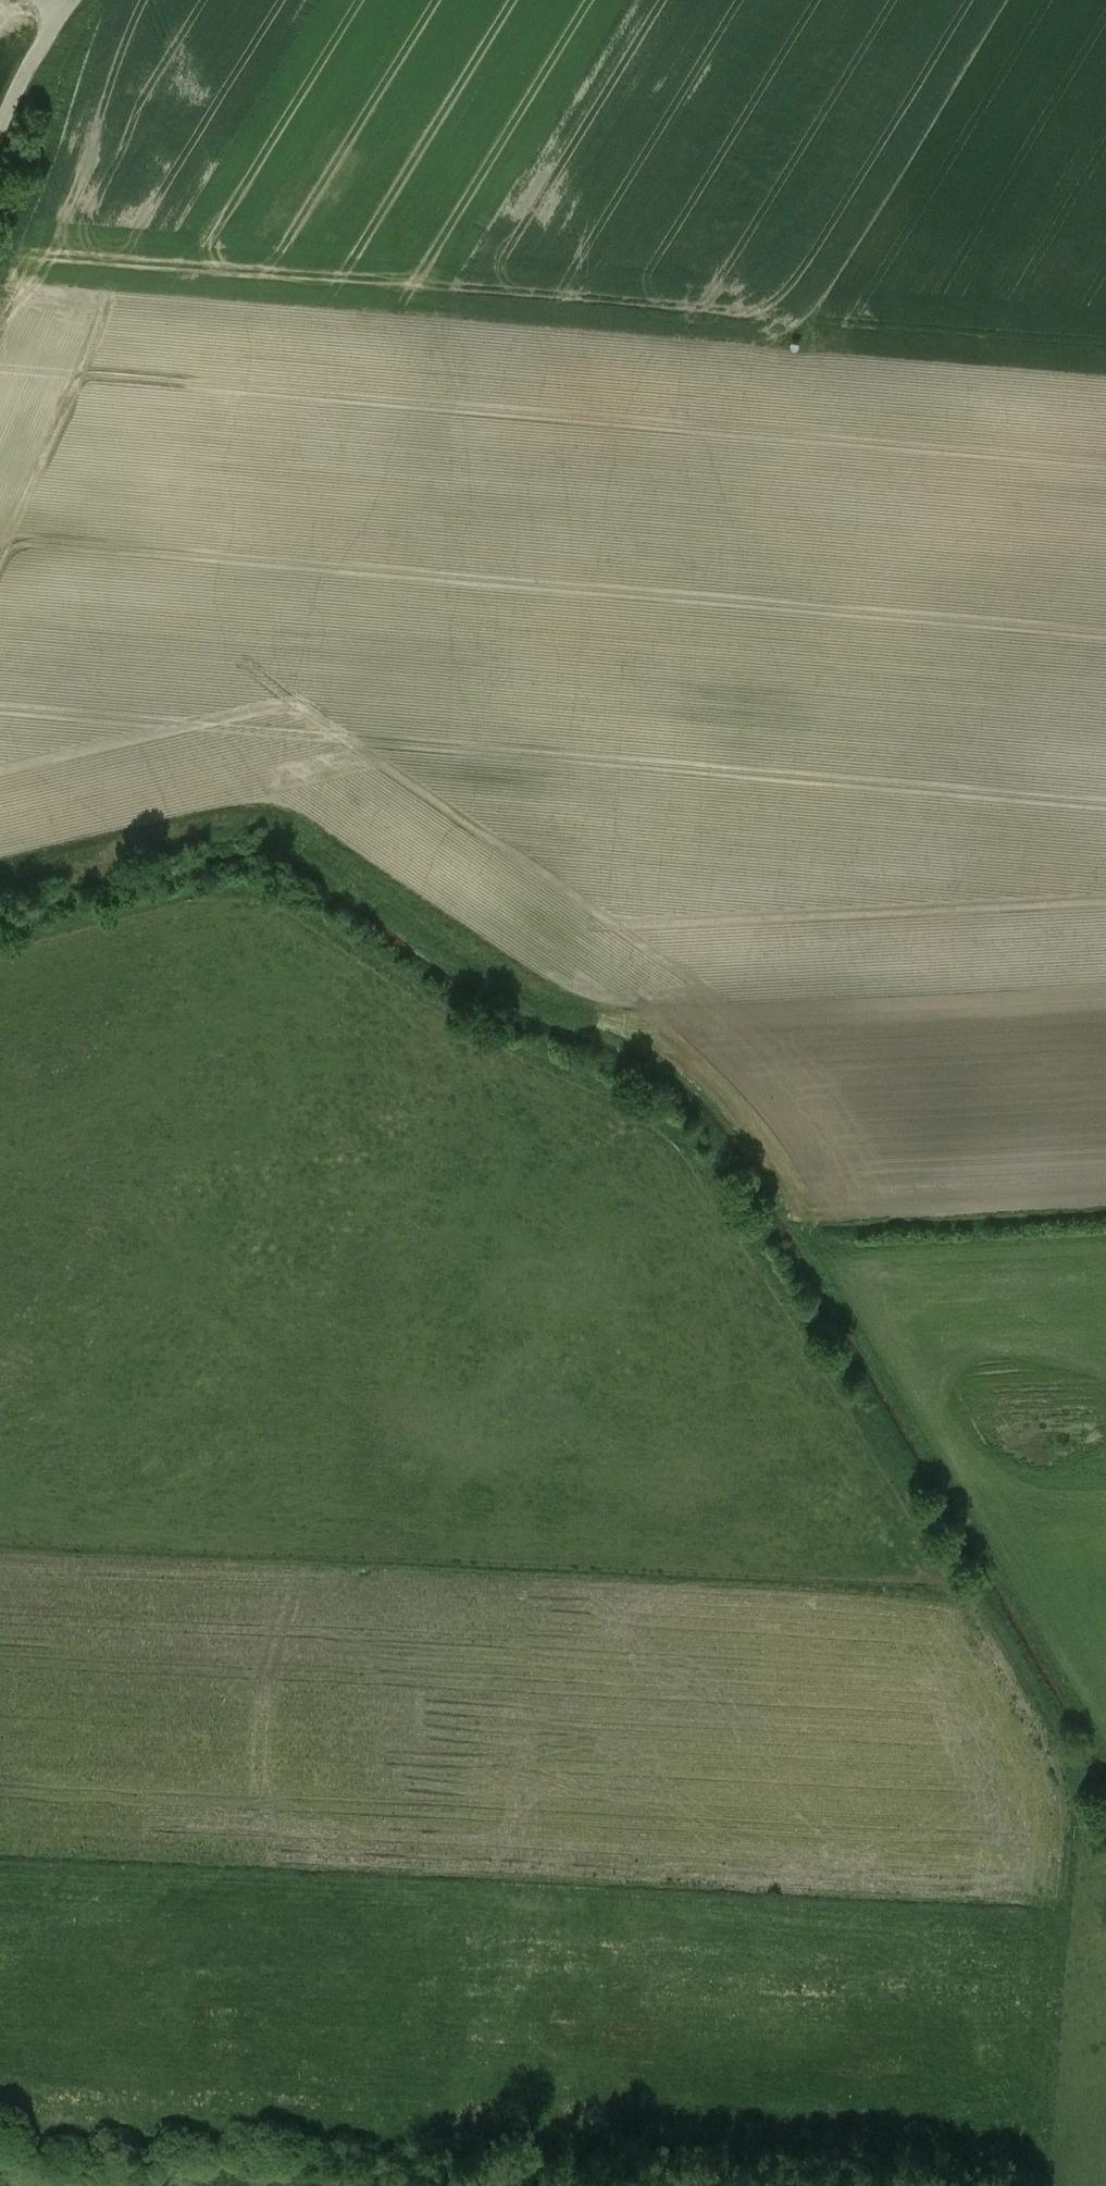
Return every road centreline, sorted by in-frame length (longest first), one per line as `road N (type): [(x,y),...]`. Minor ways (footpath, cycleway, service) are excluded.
road 1 (unclassified): [(0,131),(65,10)]

